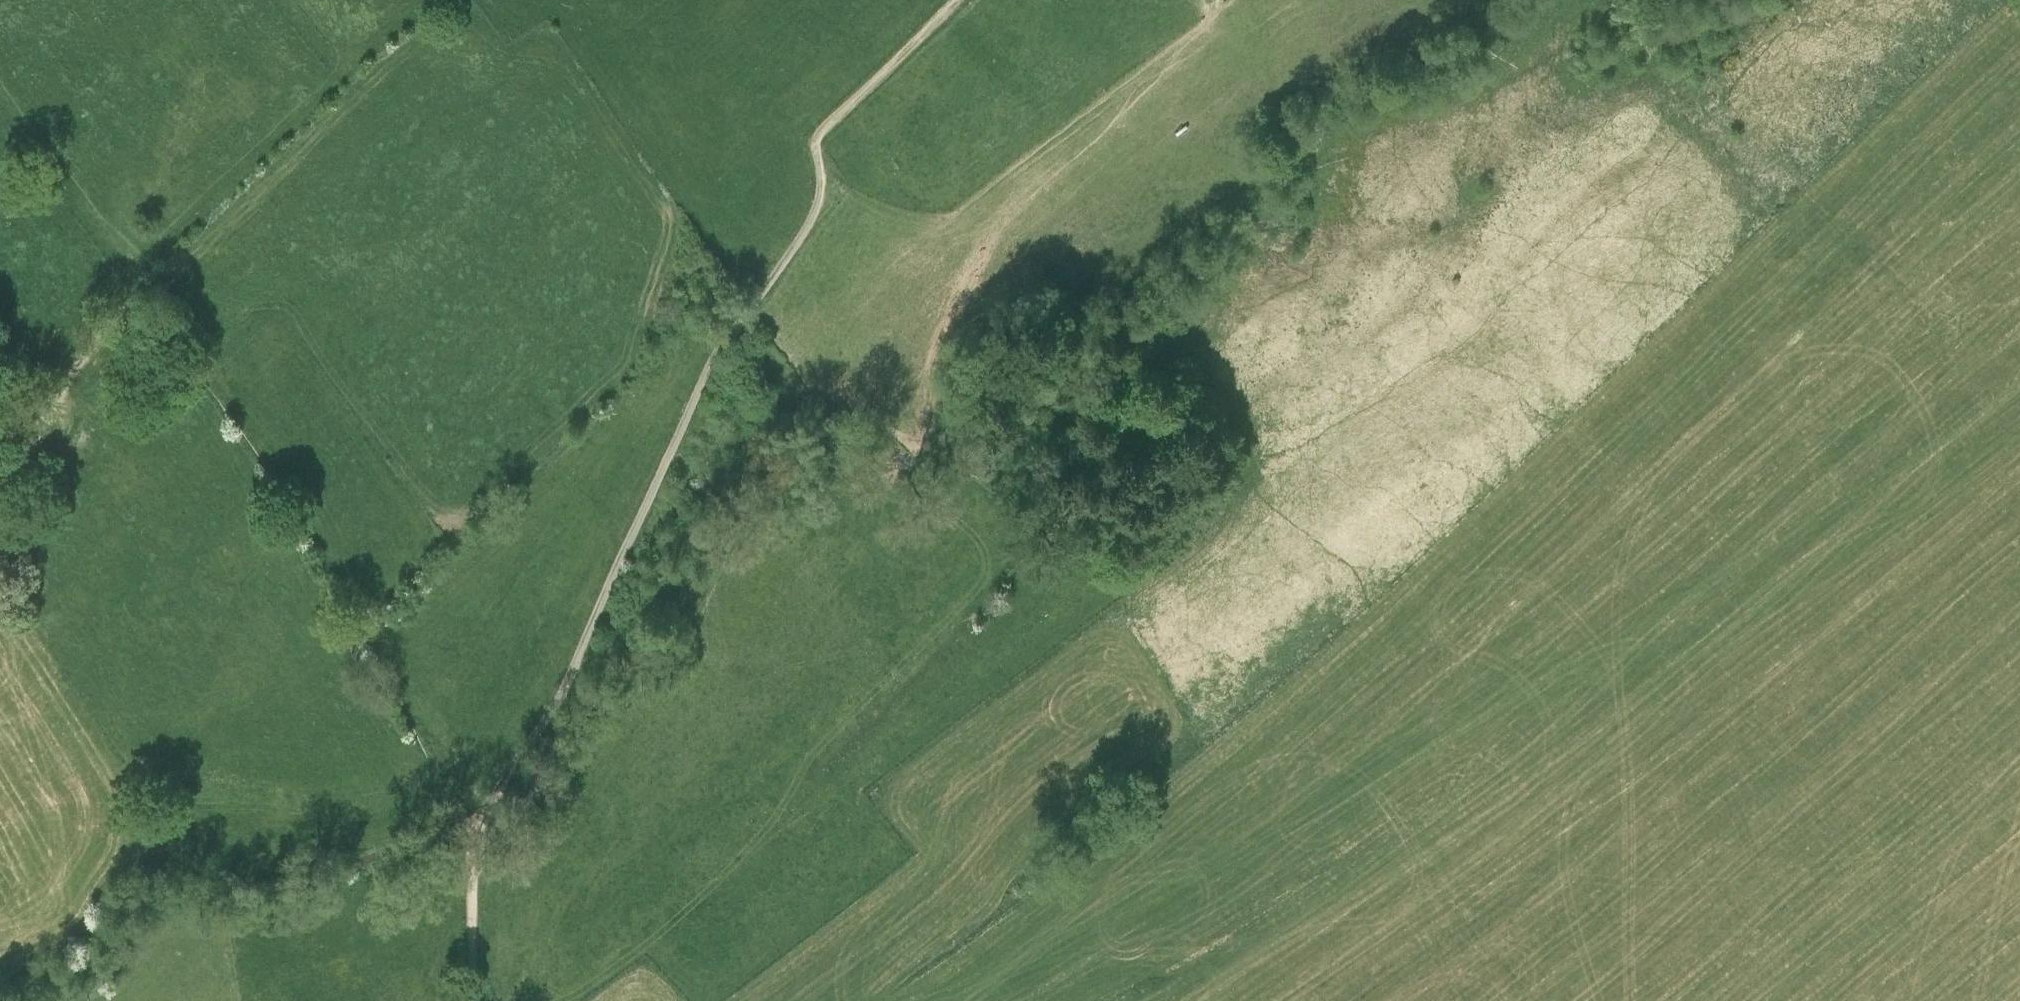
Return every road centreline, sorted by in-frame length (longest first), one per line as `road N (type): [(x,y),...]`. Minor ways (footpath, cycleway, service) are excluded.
road 1 (track): [(953,0),(821,130),(821,189),(809,223),(709,367),(554,713),(481,815),(478,876)]
road 2 (track): [(0,488),(78,357),(136,280)]
road 3 (track): [(478,876),(467,1000)]

